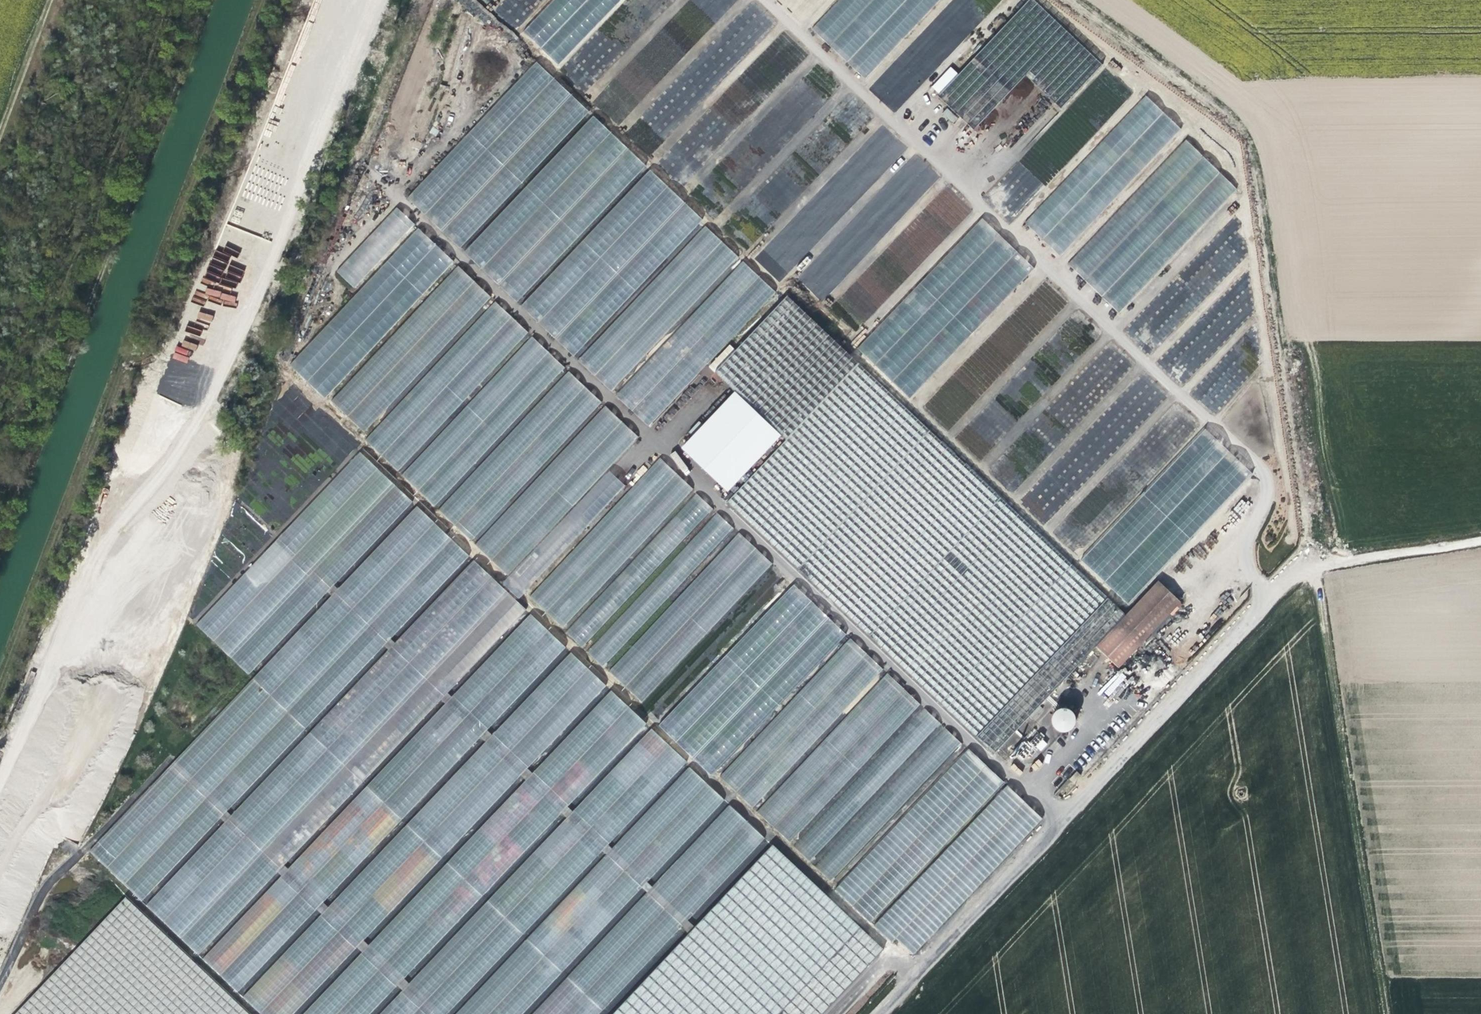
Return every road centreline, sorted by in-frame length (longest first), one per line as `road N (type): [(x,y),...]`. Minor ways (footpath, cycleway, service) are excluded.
road 1 (track): [(1318,562),(1307,545),(1273,311),(1253,110),(1097,0)]
road 2 (unclassified): [(1318,562),(1295,575),(877,1013)]
road 3 (track): [(206,0),(0,536)]
road 4 (track): [(1388,1013),(1318,562)]
road 5 (track): [(1480,539),(1318,562)]
road 6 (track): [(0,126),(48,0)]

